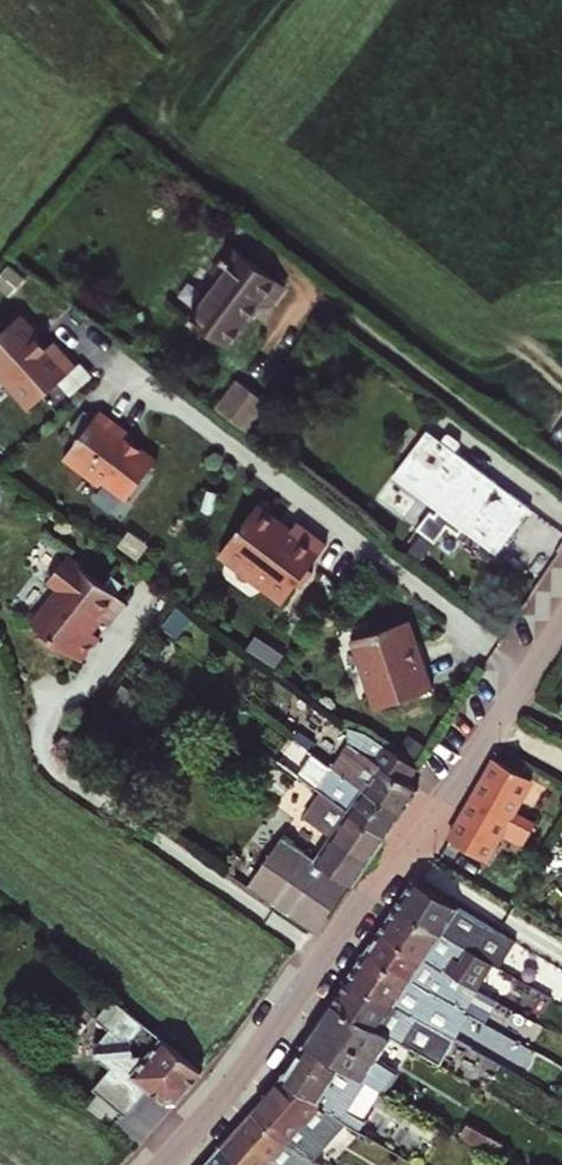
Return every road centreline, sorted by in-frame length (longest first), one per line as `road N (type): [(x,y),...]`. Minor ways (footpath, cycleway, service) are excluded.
road 1 (residential): [(172,1164),(262,1056),(523,672)]
road 2 (residential): [(132,374),(523,672)]

